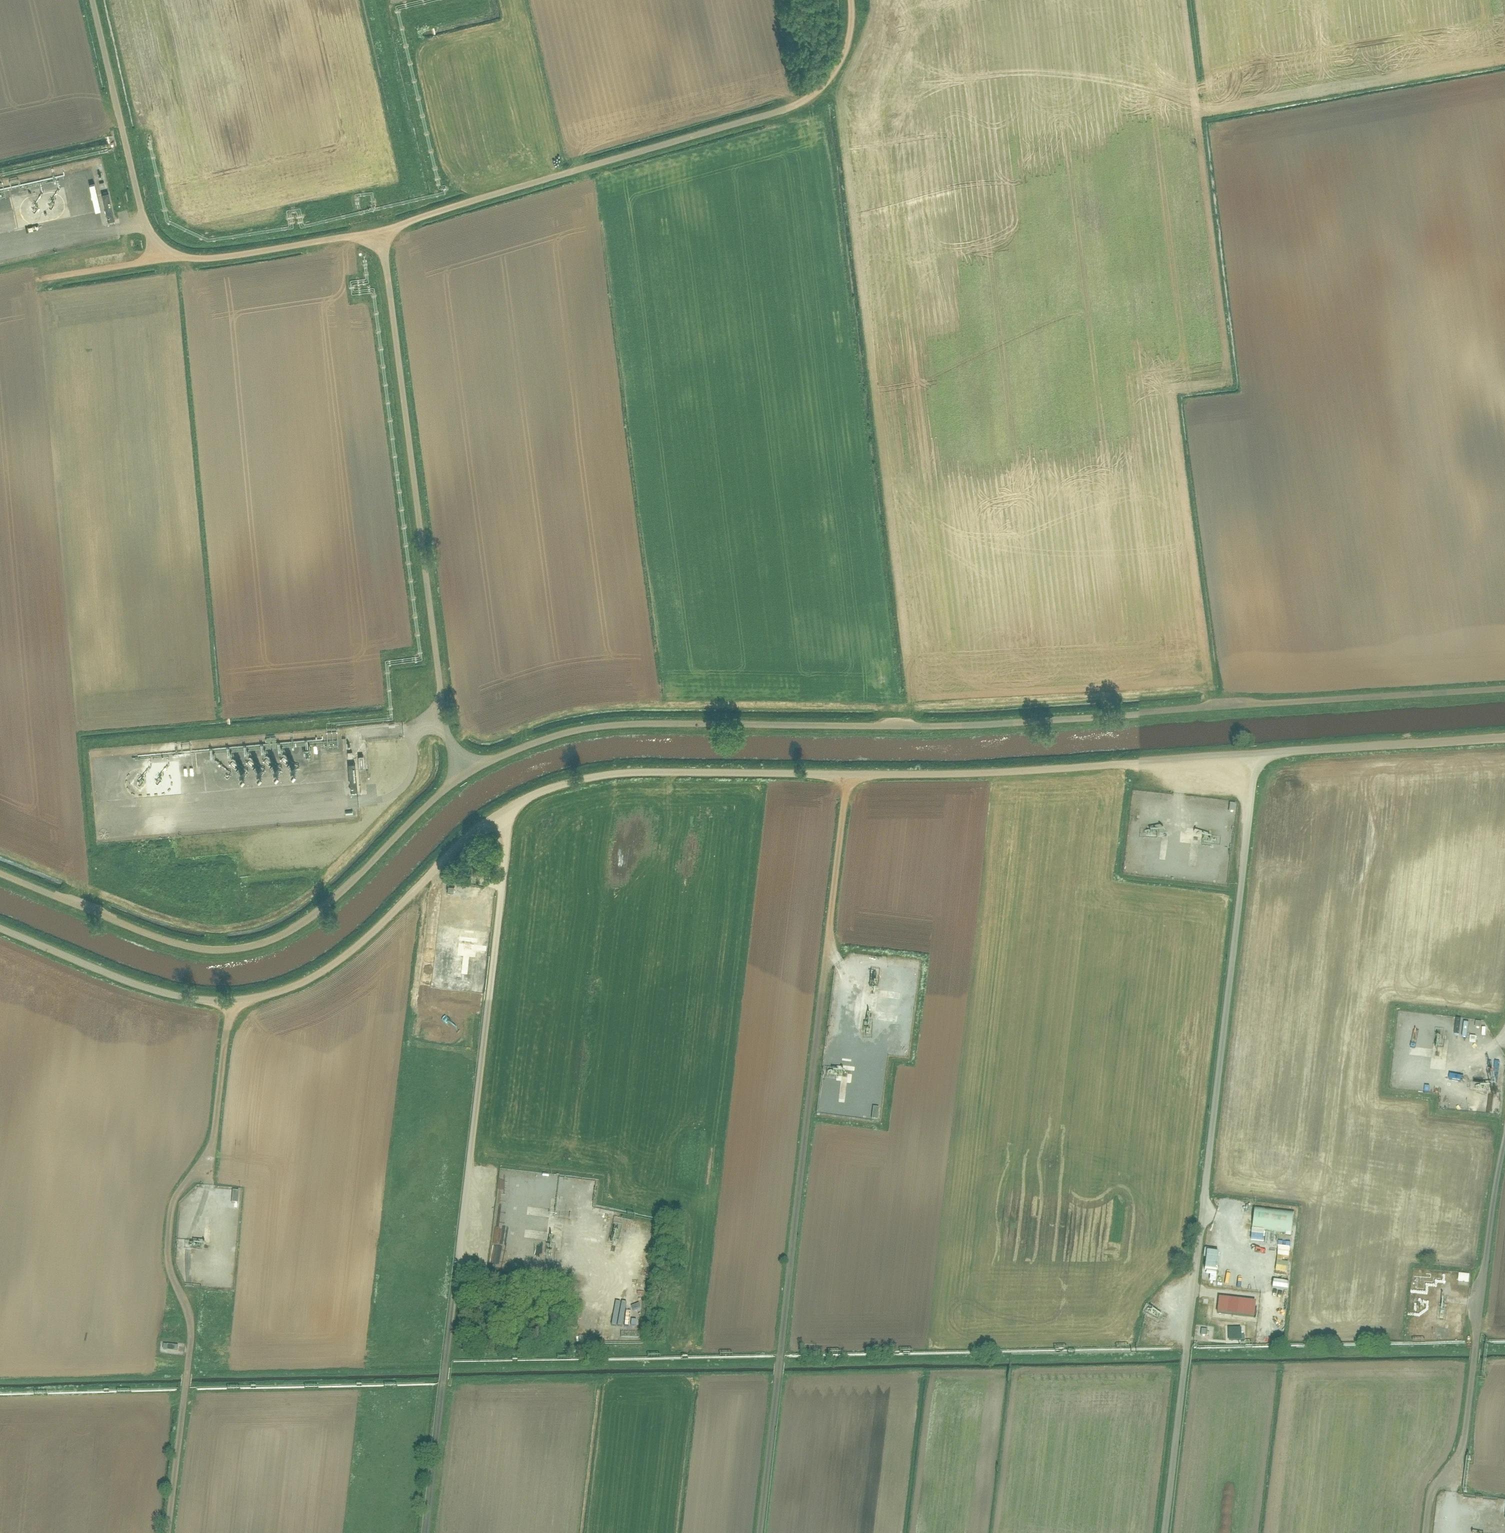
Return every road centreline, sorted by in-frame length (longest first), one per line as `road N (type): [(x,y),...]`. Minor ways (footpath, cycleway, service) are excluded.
road 1 (unclassified): [(1504,689),(944,725),(628,723),(539,740),(466,774)]
road 2 (track): [(1162,1532),(1254,755)]
road 3 (track): [(847,774),(759,1532)]
road 4 (track): [(509,804),(426,1532)]
road 5 (unclassified): [(387,238),(425,215),(800,102),(824,84),(845,51),(851,0)]
road 6 (track): [(230,1001),(213,1151),(176,1198),(170,1219),(167,1263),(189,1311),(190,1338),(171,1532)]
road 7 (unclassified): [(466,774),(444,714),(387,238)]
road 8 (unclassified): [(466,774),(320,910),(252,945),(205,949),(166,940),(0,872)]
road 9 (unclassified): [(387,238),(211,258),(165,248),(145,222),(93,0)]
road 10 (track): [(1504,1144),(1454,1532)]

